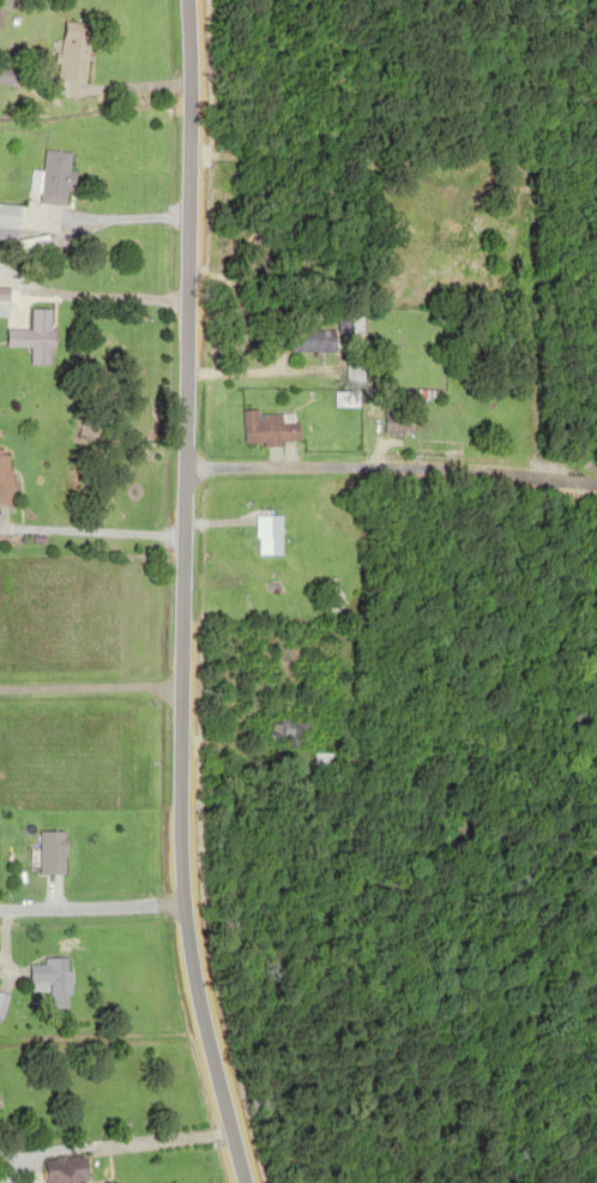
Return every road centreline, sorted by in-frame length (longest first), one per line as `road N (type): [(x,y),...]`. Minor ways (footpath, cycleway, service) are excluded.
road 1 (residential): [(239,1182),(188,1007),(169,901),(199,719),(177,464),(185,0)]
road 2 (residential): [(177,464),(596,475)]
road 3 (residential): [(169,901),(0,903)]

